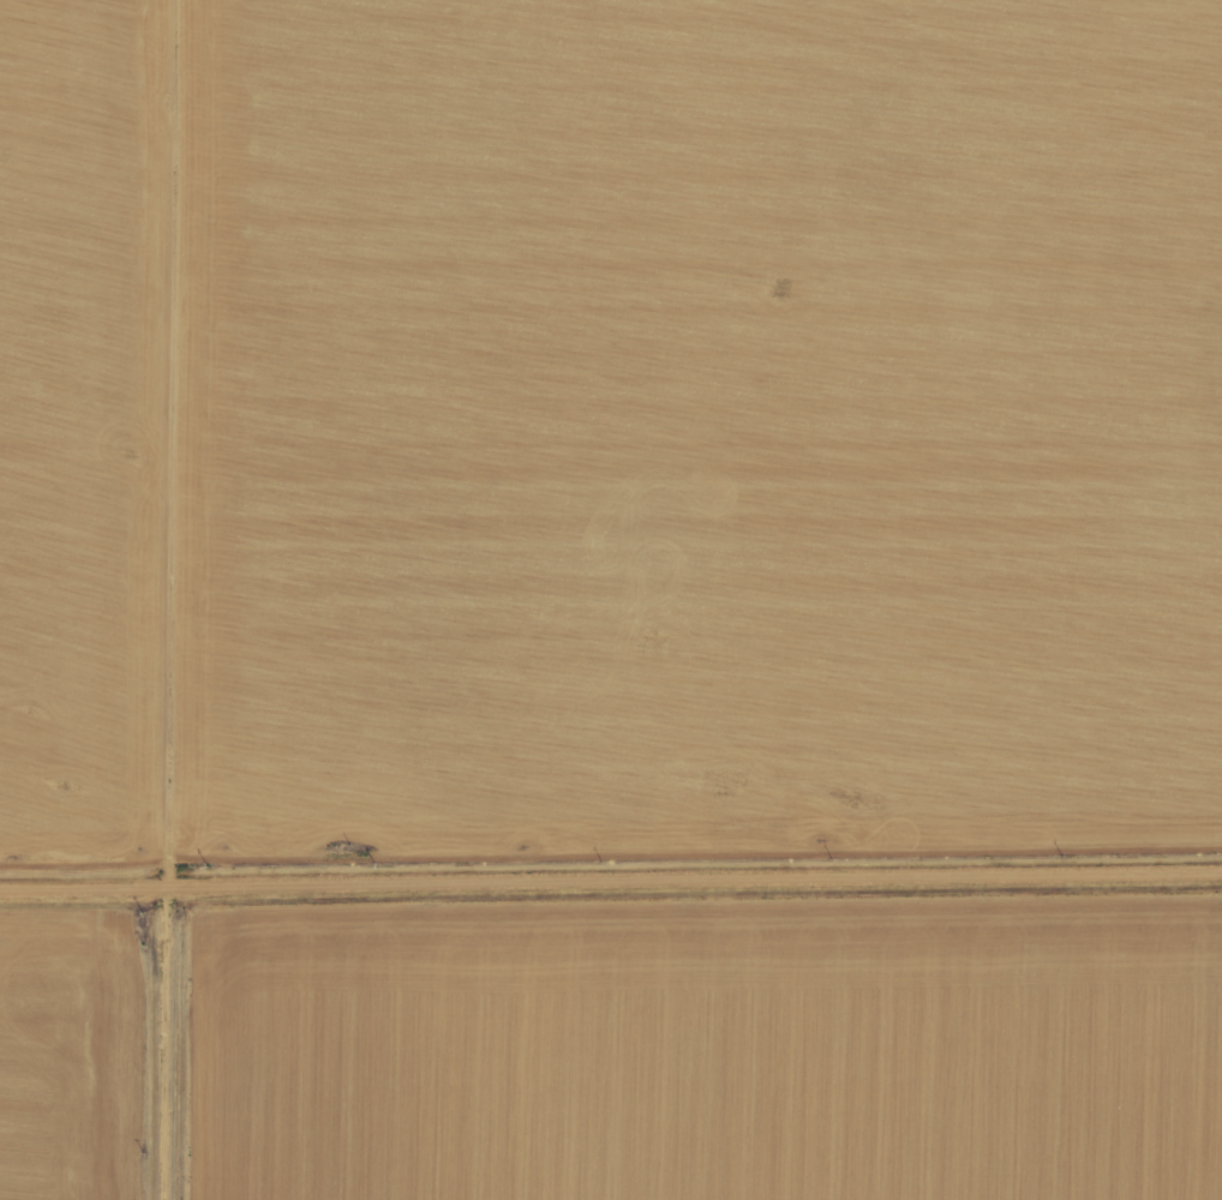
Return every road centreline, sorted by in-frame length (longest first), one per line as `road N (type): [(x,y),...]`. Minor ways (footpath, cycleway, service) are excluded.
road 1 (residential): [(1221,877),(0,892)]

